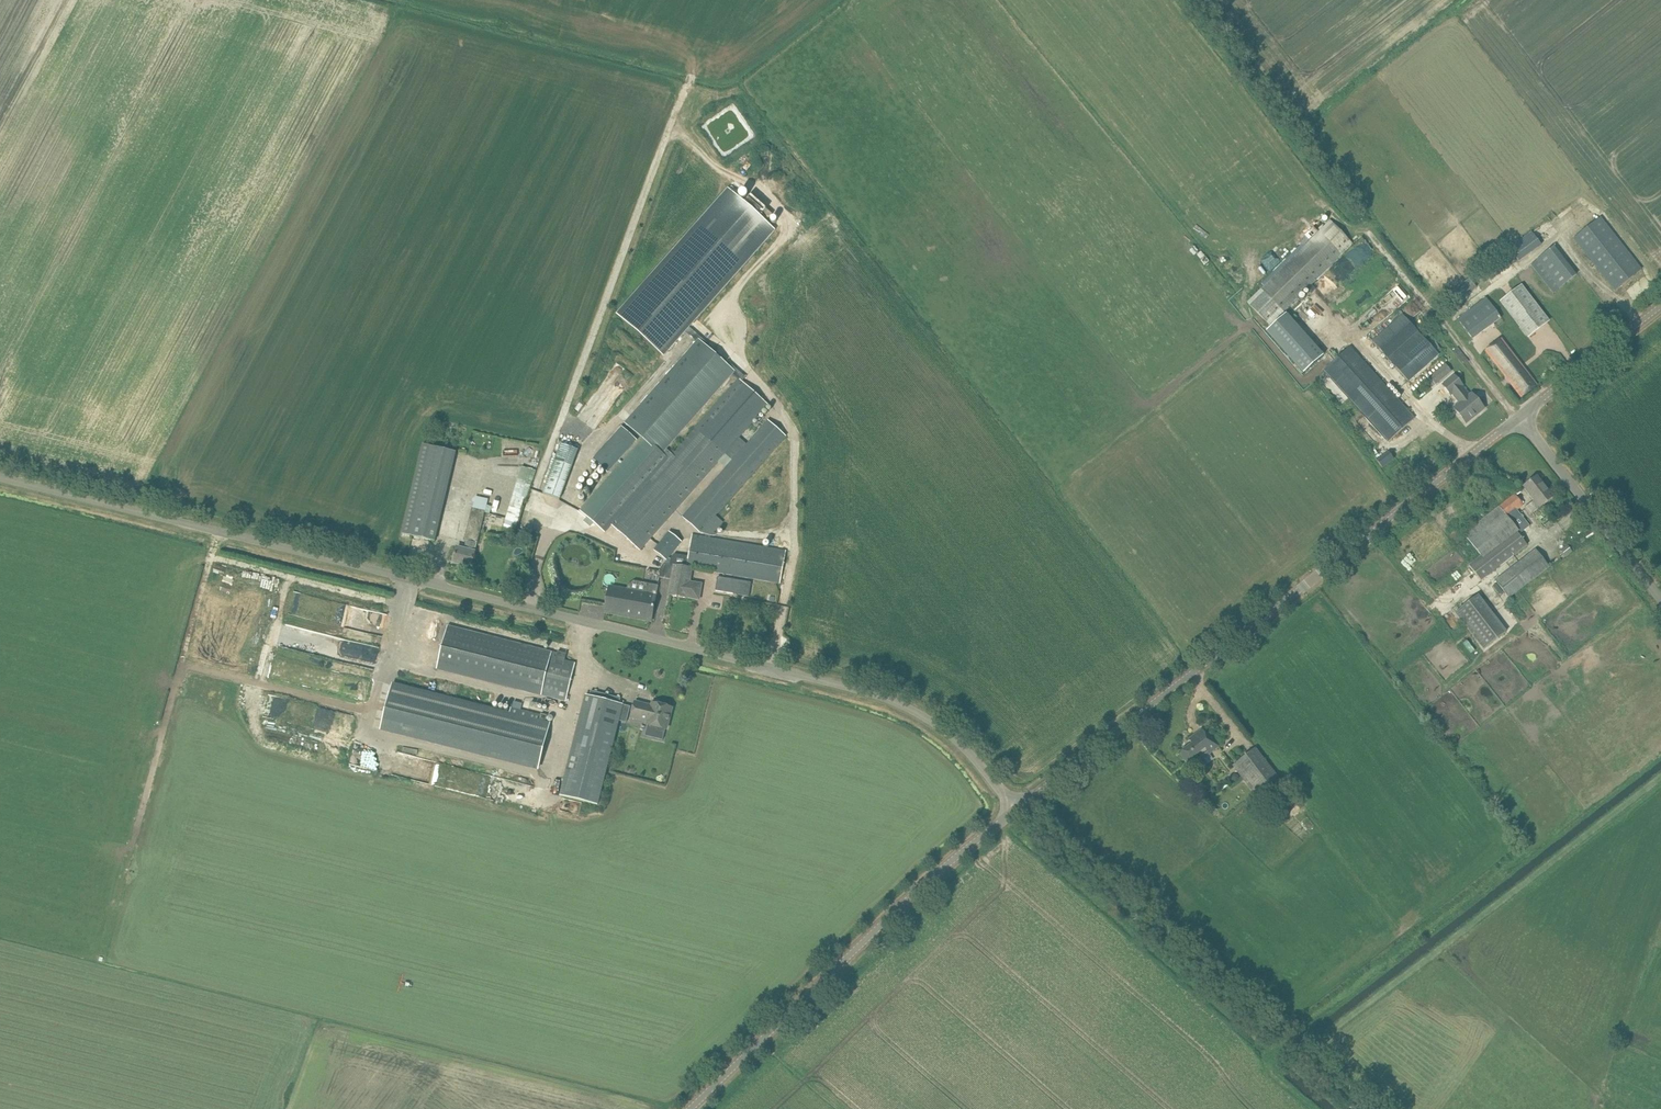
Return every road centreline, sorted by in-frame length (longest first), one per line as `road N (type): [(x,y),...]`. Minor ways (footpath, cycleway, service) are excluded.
road 1 (unclassified): [(1015,808),(952,742),(879,698),(0,479)]
road 2 (tertiary): [(1015,808),(1522,420)]
road 3 (track): [(692,73),(531,502)]
road 4 (tertiary): [(688,1108),(1015,808)]
road 5 (track): [(1522,420),(1371,232)]
road 6 (unclassified): [(1660,607),(1522,420)]
road 7 (tertiary): [(1522,420),(1660,307)]

